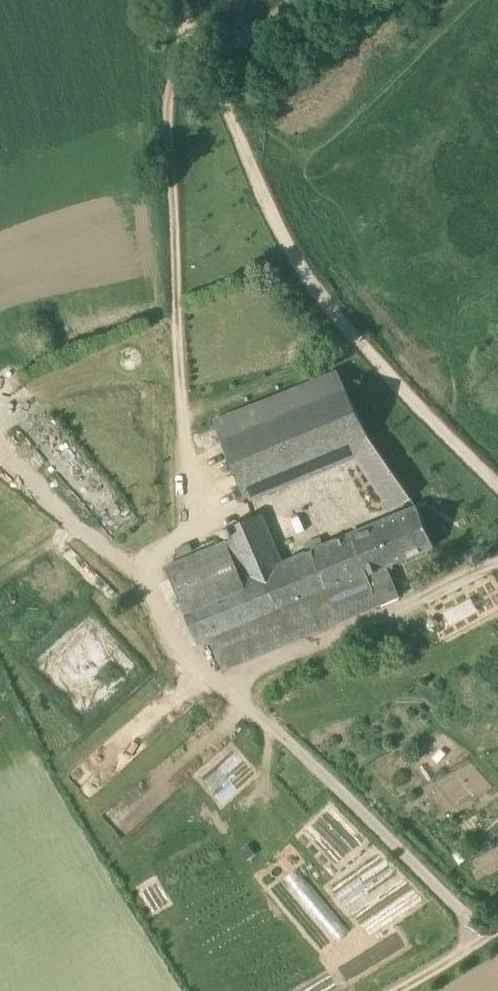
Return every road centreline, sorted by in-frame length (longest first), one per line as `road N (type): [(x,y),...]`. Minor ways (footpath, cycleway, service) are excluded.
road 1 (track): [(481,940),(466,916),(221,685),(497,565)]
road 2 (track): [(202,59),(181,75),(170,103),(180,387),(157,375),(0,406)]
road 3 (track): [(497,484),(310,283),(266,207),(234,124)]
road 4 (track): [(221,685),(173,639),(135,570),(78,529),(0,435)]
road 5 (track): [(180,387),(207,512),(200,533),(135,570)]
road 6 (track): [(234,124),(179,0)]
road 7 (track): [(394,990),(497,929)]

